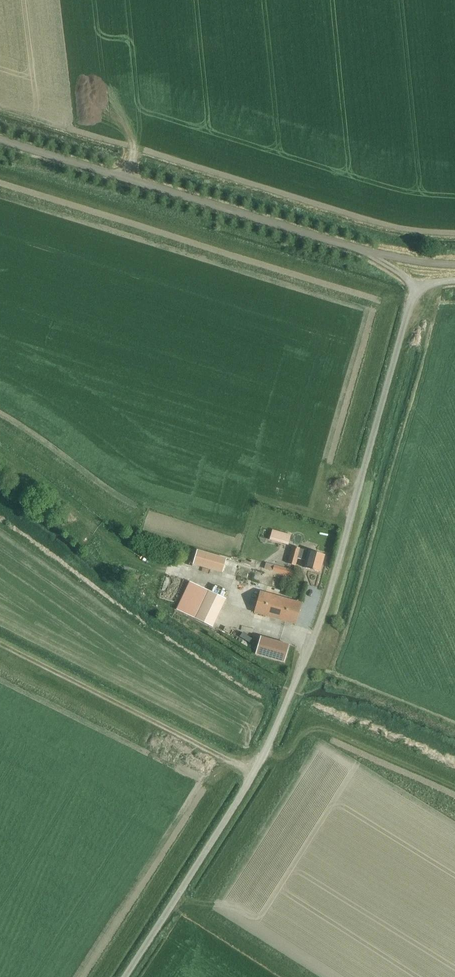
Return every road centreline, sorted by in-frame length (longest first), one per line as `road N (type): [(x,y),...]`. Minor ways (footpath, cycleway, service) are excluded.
road 1 (unclassified): [(125,976),(253,769),(326,605),(416,286)]
road 2 (track): [(454,265),(375,256),(0,138)]

